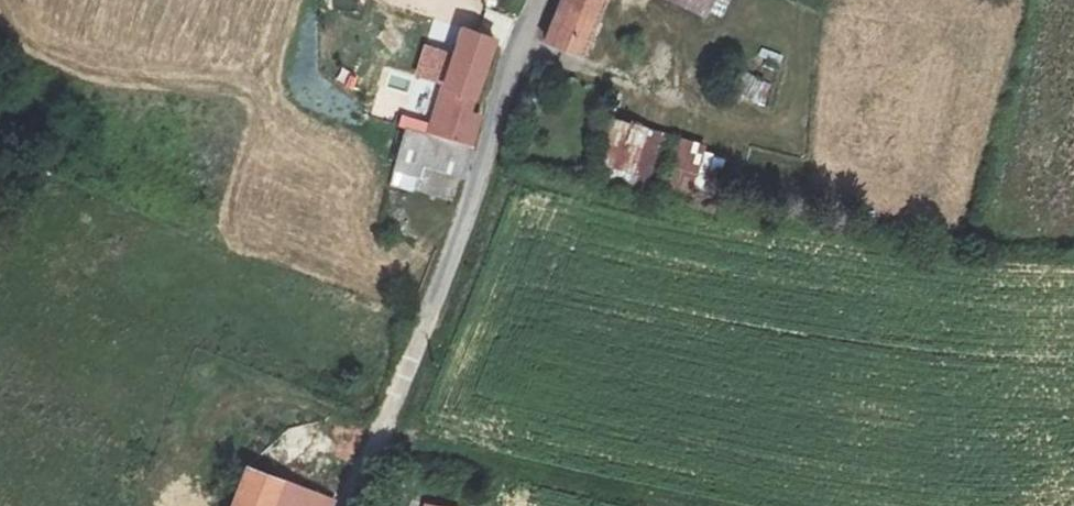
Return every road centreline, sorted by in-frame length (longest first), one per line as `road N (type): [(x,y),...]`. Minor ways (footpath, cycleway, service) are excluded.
road 1 (unclassified): [(537,0),(453,252),(345,505)]

